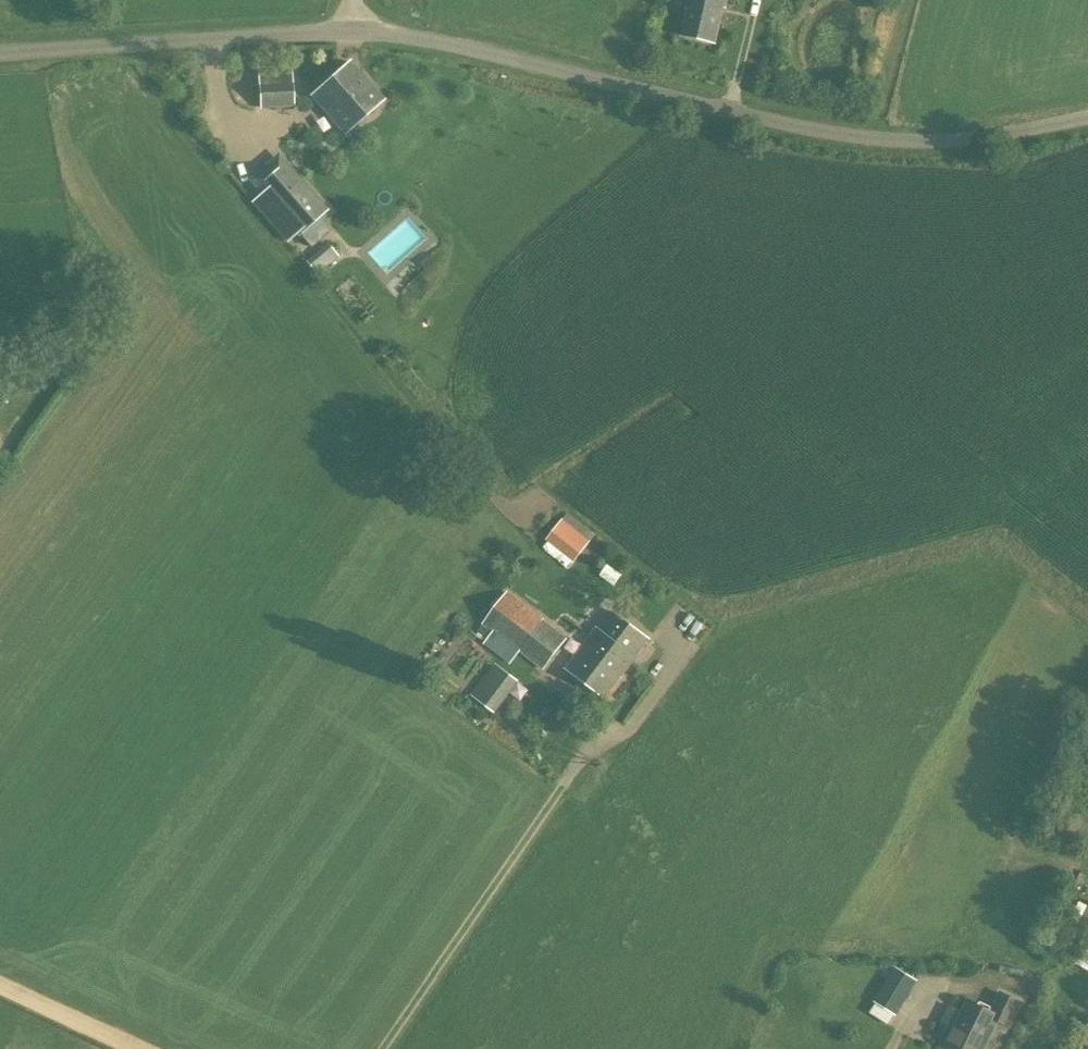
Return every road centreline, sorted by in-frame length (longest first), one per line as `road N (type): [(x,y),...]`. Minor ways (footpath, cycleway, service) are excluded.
road 1 (unclassified): [(1087,117),(1005,136),(882,143),(362,30),(0,52)]
road 2 (track): [(0,984),(137,1048)]

